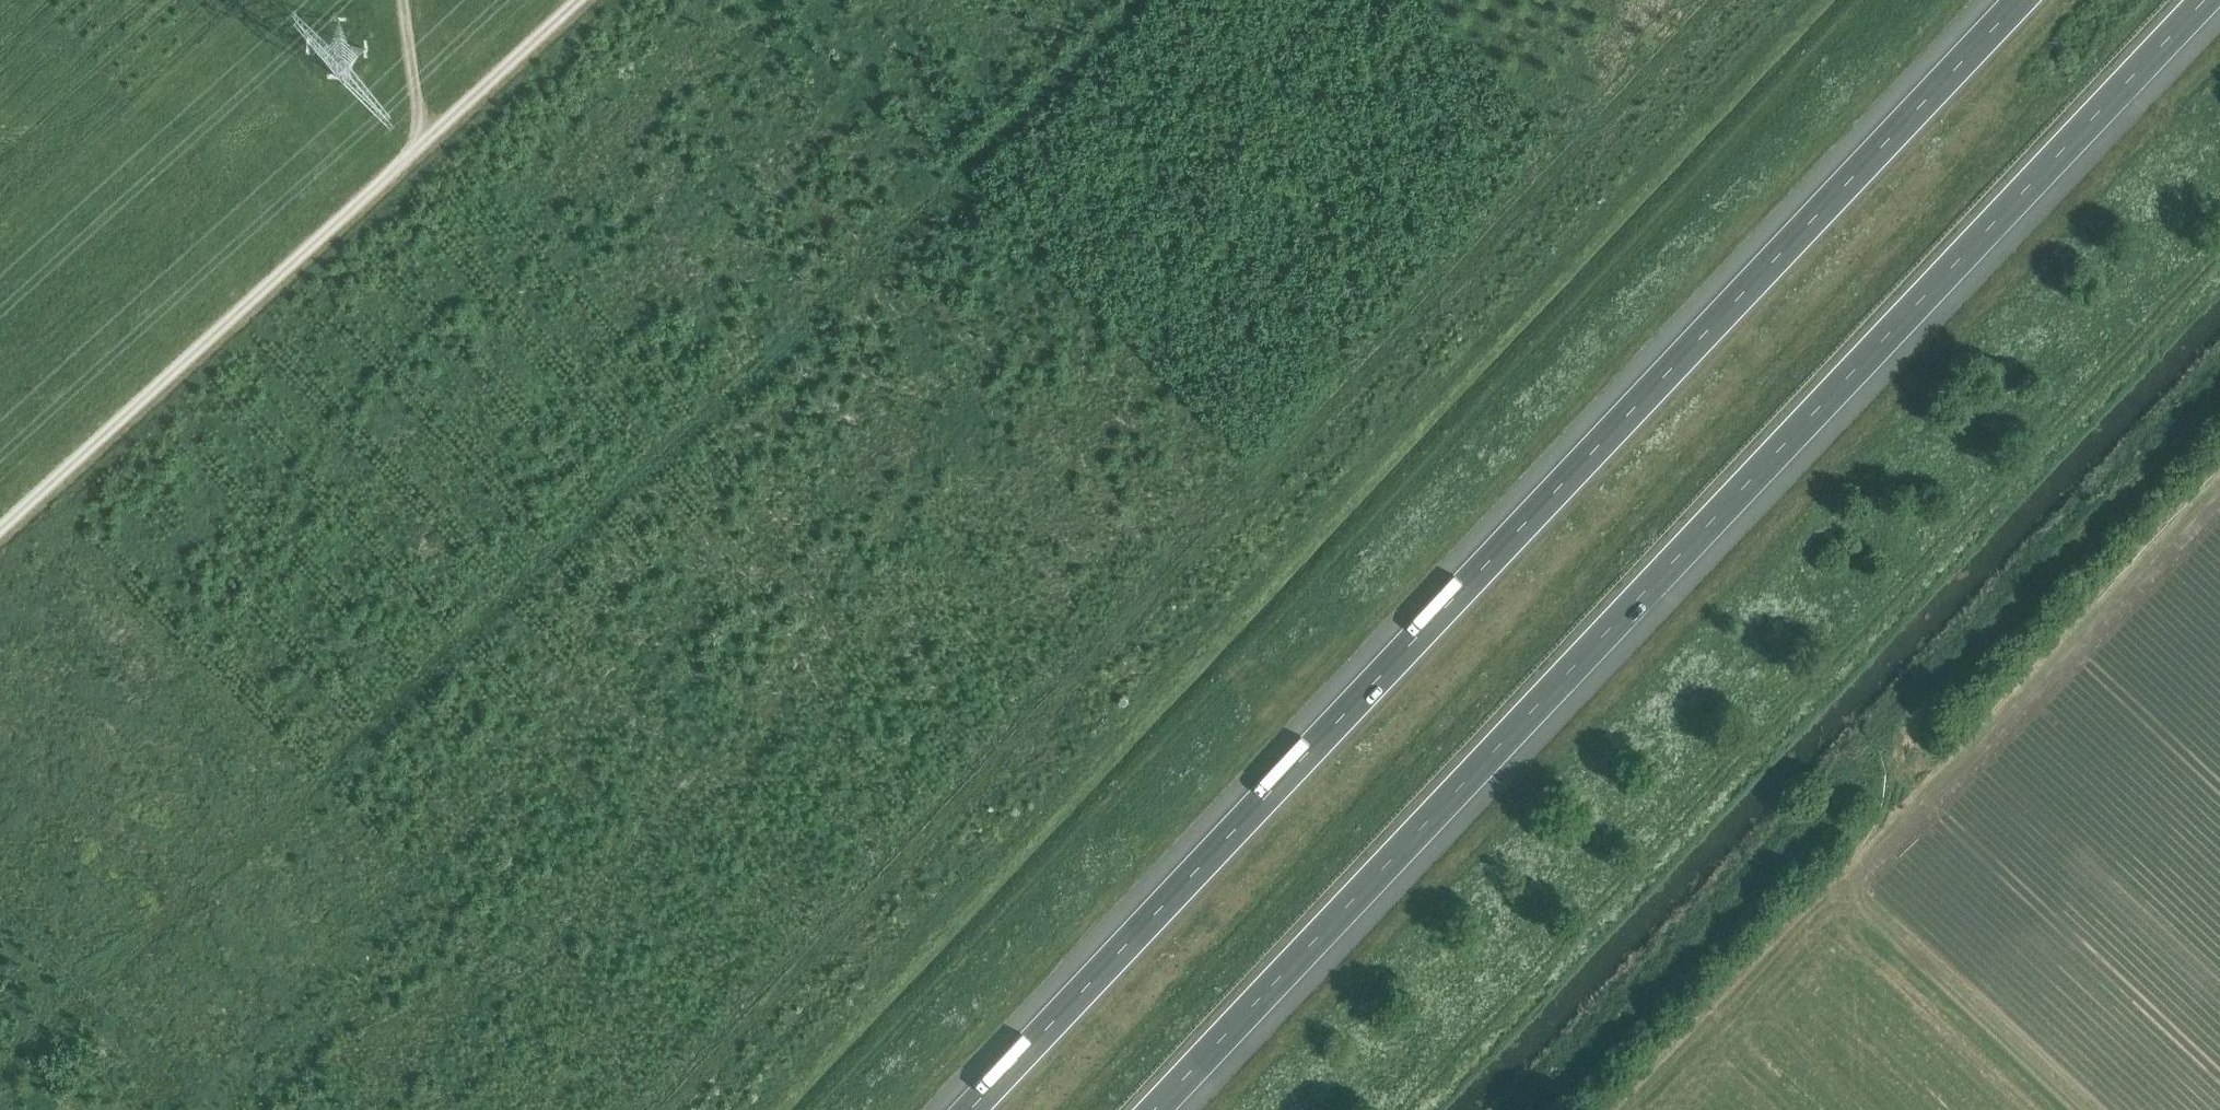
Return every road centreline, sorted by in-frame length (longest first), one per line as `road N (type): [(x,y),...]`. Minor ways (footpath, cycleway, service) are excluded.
road 1 (motorway): [(2021,0),(969,1109)]
road 2 (motorway): [(1154,1109),(2204,0)]
road 3 (track): [(424,142),(0,531)]
road 4 (track): [(579,0),(424,142)]
road 5 (track): [(424,142),(403,0)]

